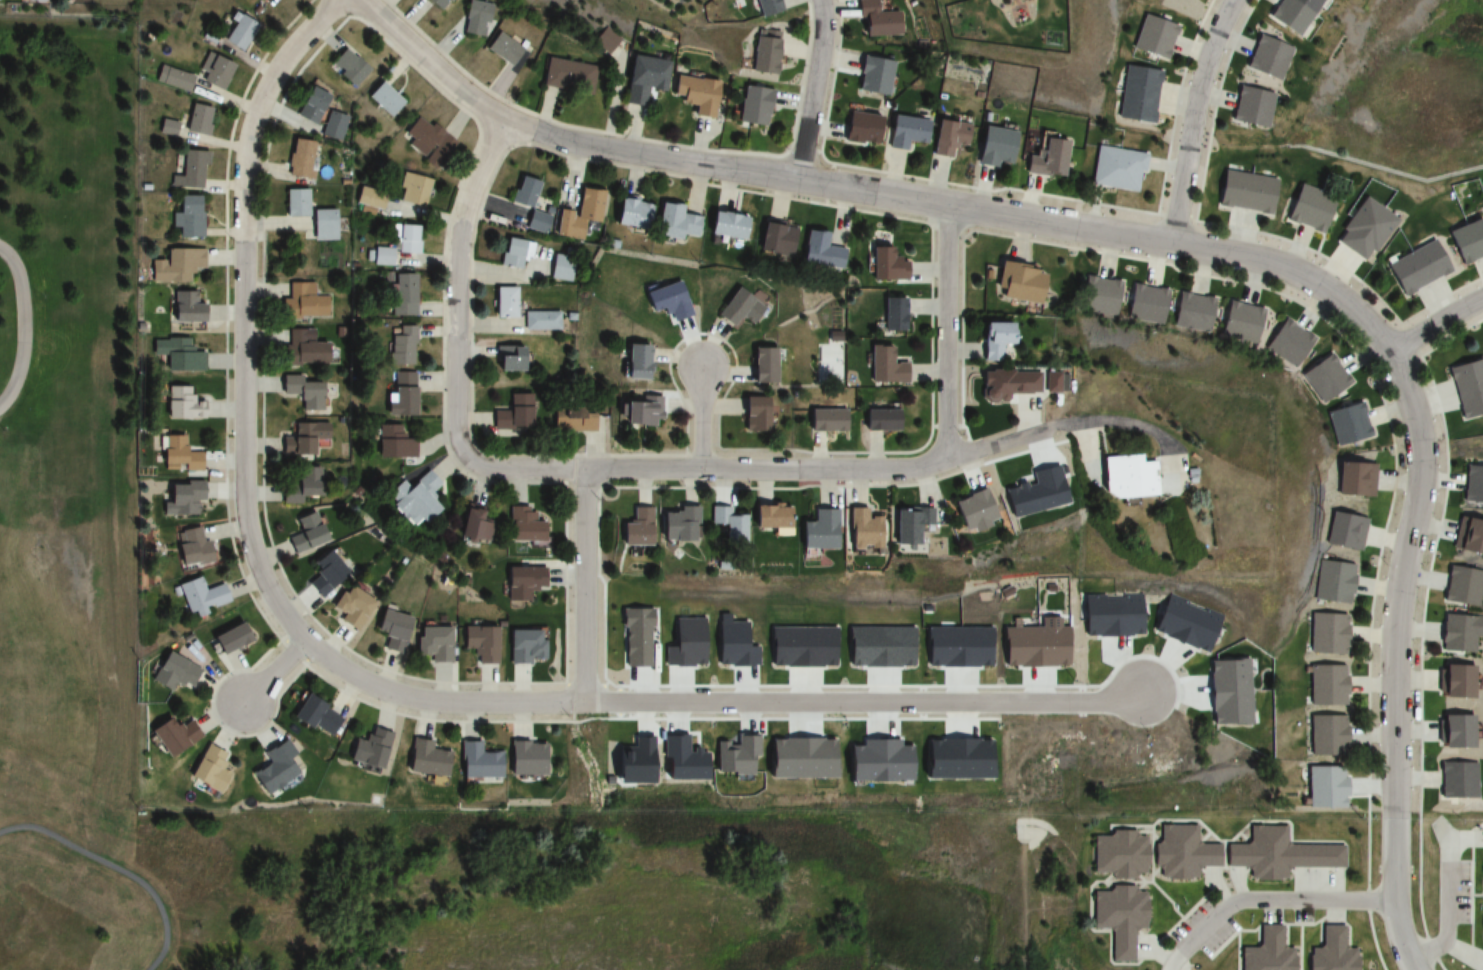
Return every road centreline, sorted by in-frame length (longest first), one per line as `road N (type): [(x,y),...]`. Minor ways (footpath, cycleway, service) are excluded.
road 1 (residential): [(340,0),(262,100),(244,198),(244,501),(258,564),(305,641),(356,678),(442,701),(1106,702),(1147,691)]
road 2 (tertiary): [(1417,969),(1393,901),(1398,631),(1422,471),(1403,380),(1362,319),(1289,269),(1065,226)]
road 3 (residential): [(507,124),(480,172),(461,234),(458,431),(468,460),(489,470),(899,468),(947,456)]
road 4 (tertiary): [(1065,226),(628,153),(507,124)]
road 5 (residential): [(947,456),(945,205)]
road 6 (residential): [(1393,901),(1239,901),(1170,969)]
road 7 (residential): [(1231,0),(1190,124),(1173,243)]
road 8 (residential): [(583,470),(587,701)]
road 9 (tertiary): [(360,0),(507,124)]
road 10 (residential): [(819,0),(822,33),(796,178)]
road 11 (residential): [(947,456),(1100,422)]

